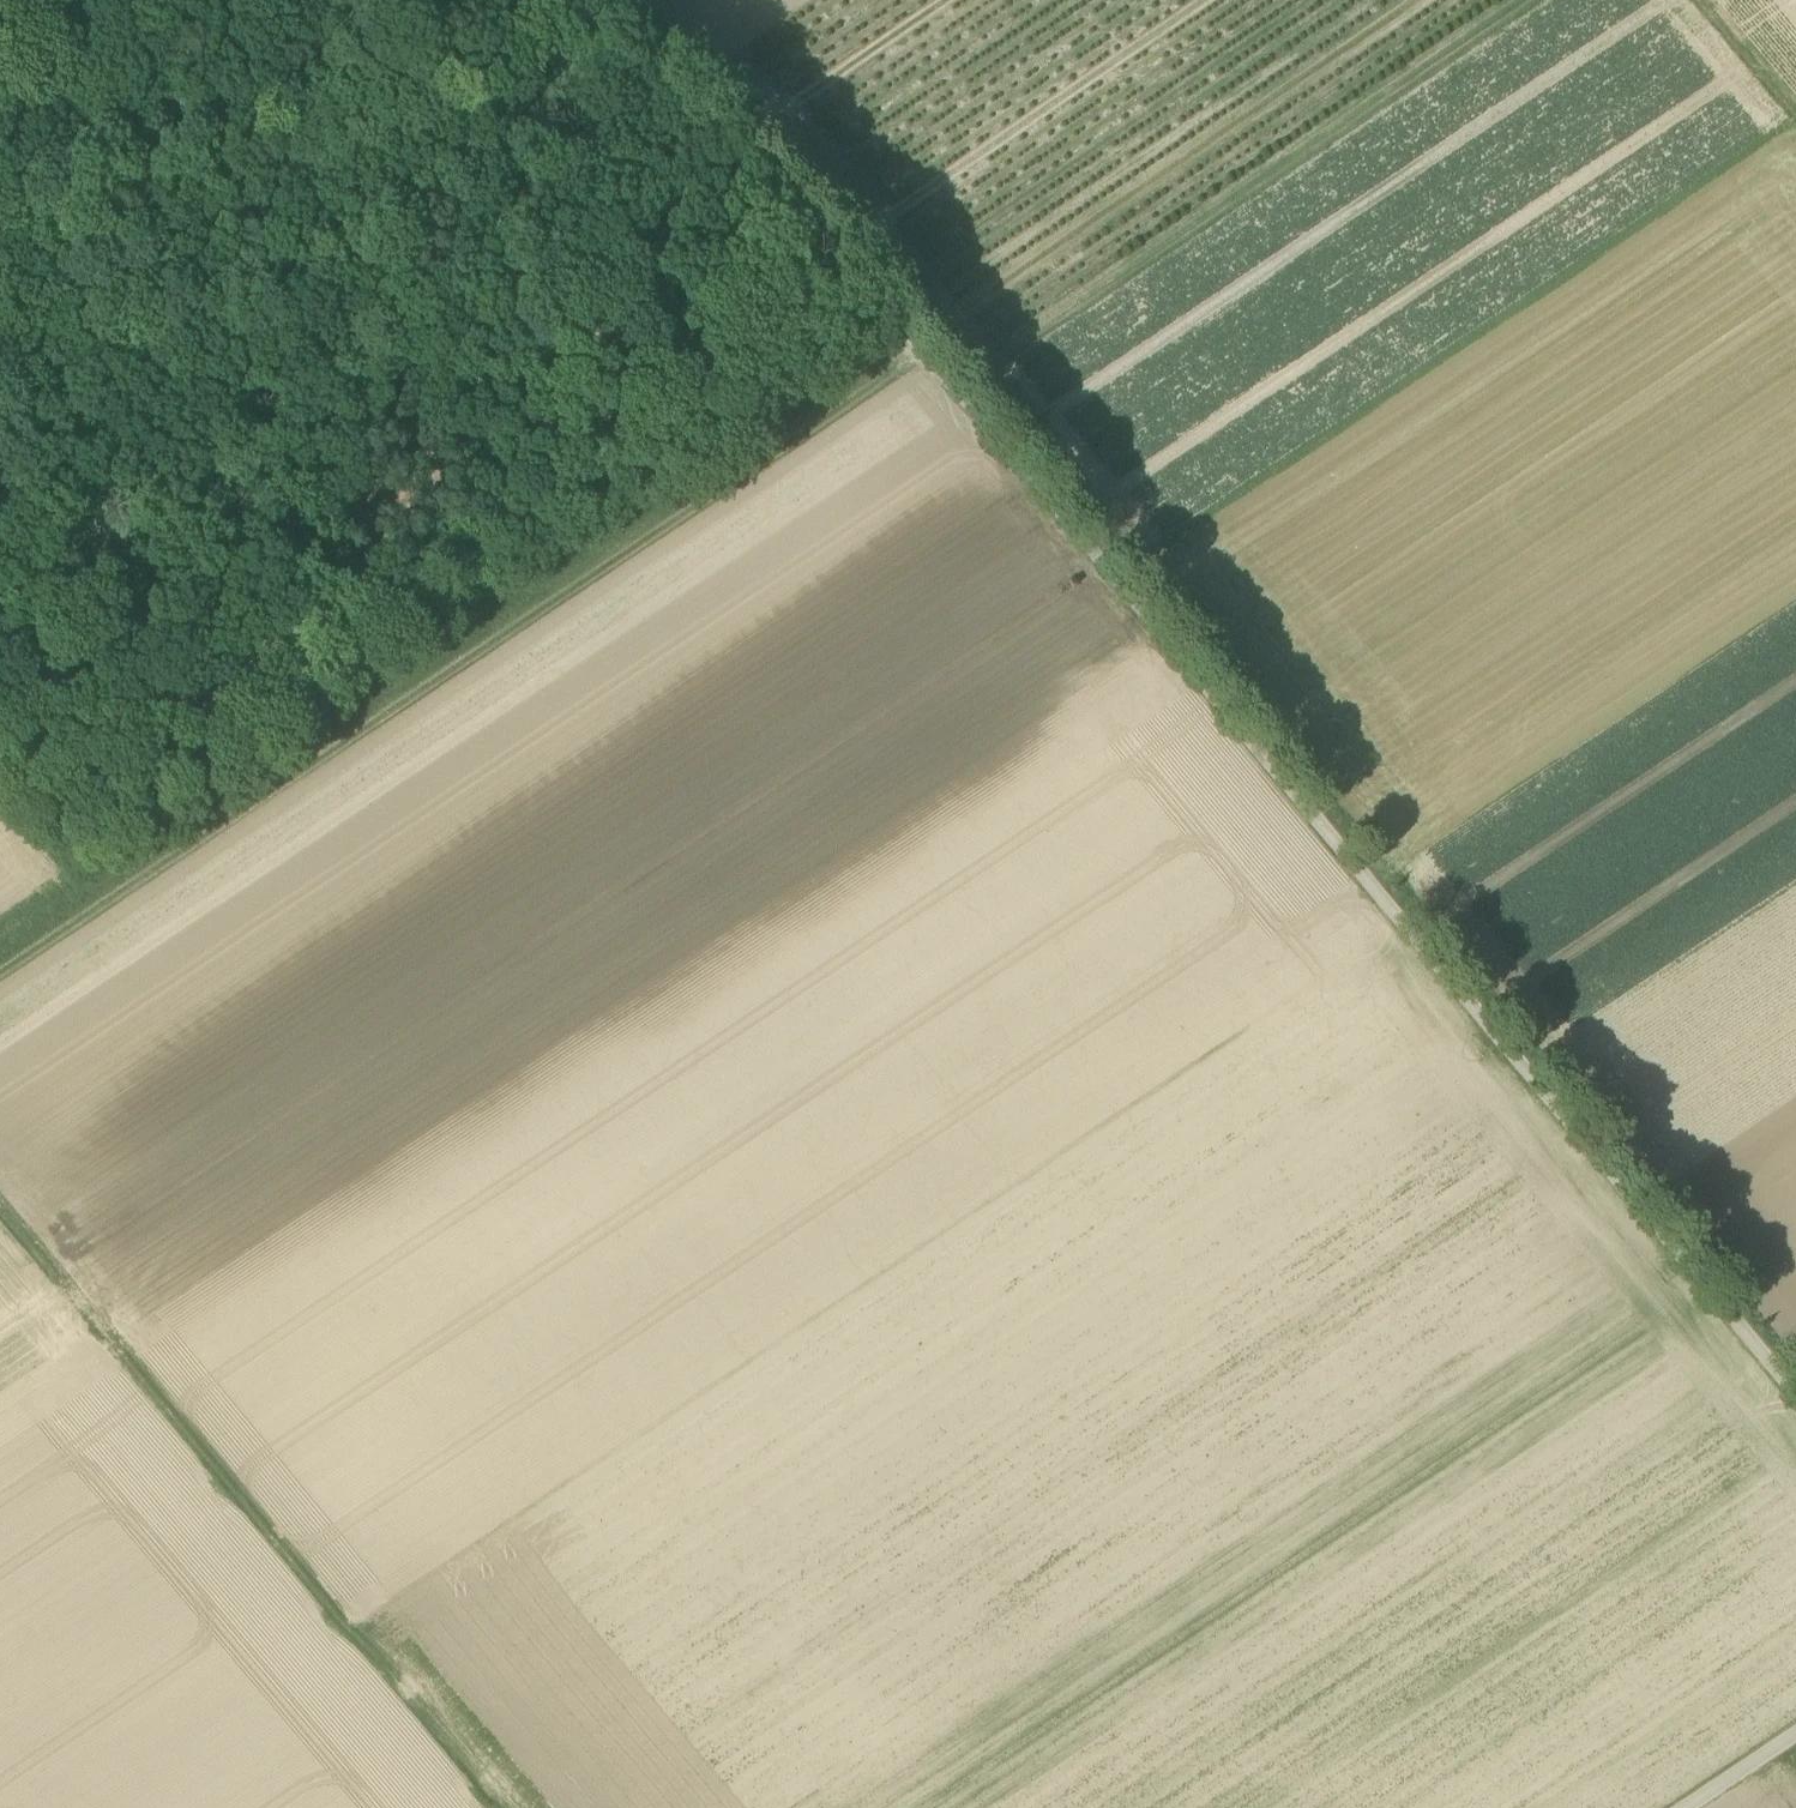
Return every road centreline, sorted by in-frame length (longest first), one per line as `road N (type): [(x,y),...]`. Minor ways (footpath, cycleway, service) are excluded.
road 1 (track): [(635,0),(1795,1388)]
road 2 (track): [(498,1807),(347,1626)]
road 3 (track): [(1795,110),(1704,0)]
road 4 (track): [(1795,1733),(1684,1807)]

